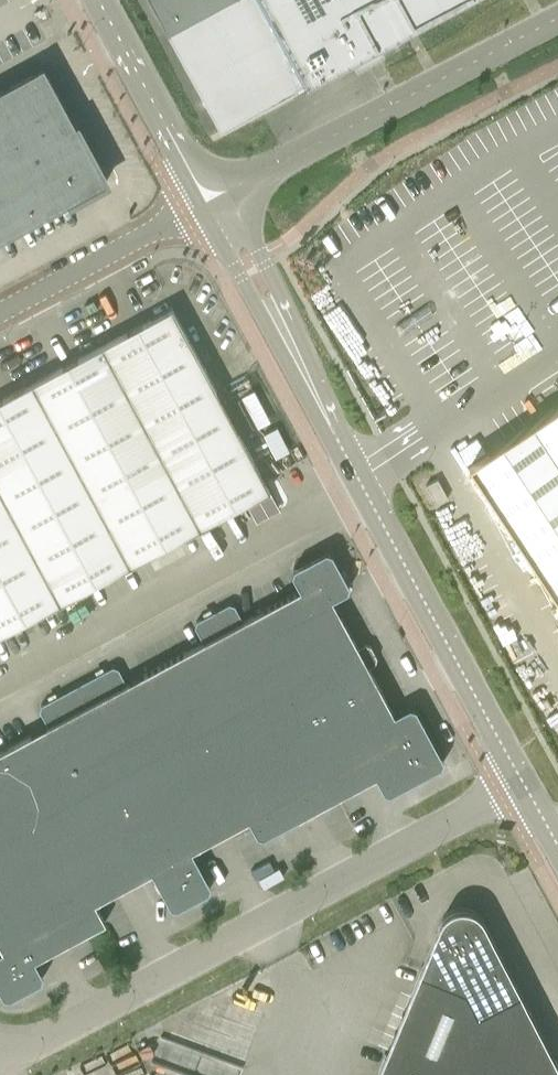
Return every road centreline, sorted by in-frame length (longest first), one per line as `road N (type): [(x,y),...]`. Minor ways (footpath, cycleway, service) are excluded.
road 1 (unclassified): [(210,199),(525,785)]
road 2 (unclassified): [(525,785),(33,1050),(0,1052)]
road 3 (tertiary): [(210,199),(557,18)]
road 4 (unclassified): [(0,313),(210,199)]
road 5 (tertiary): [(99,0),(210,199)]

